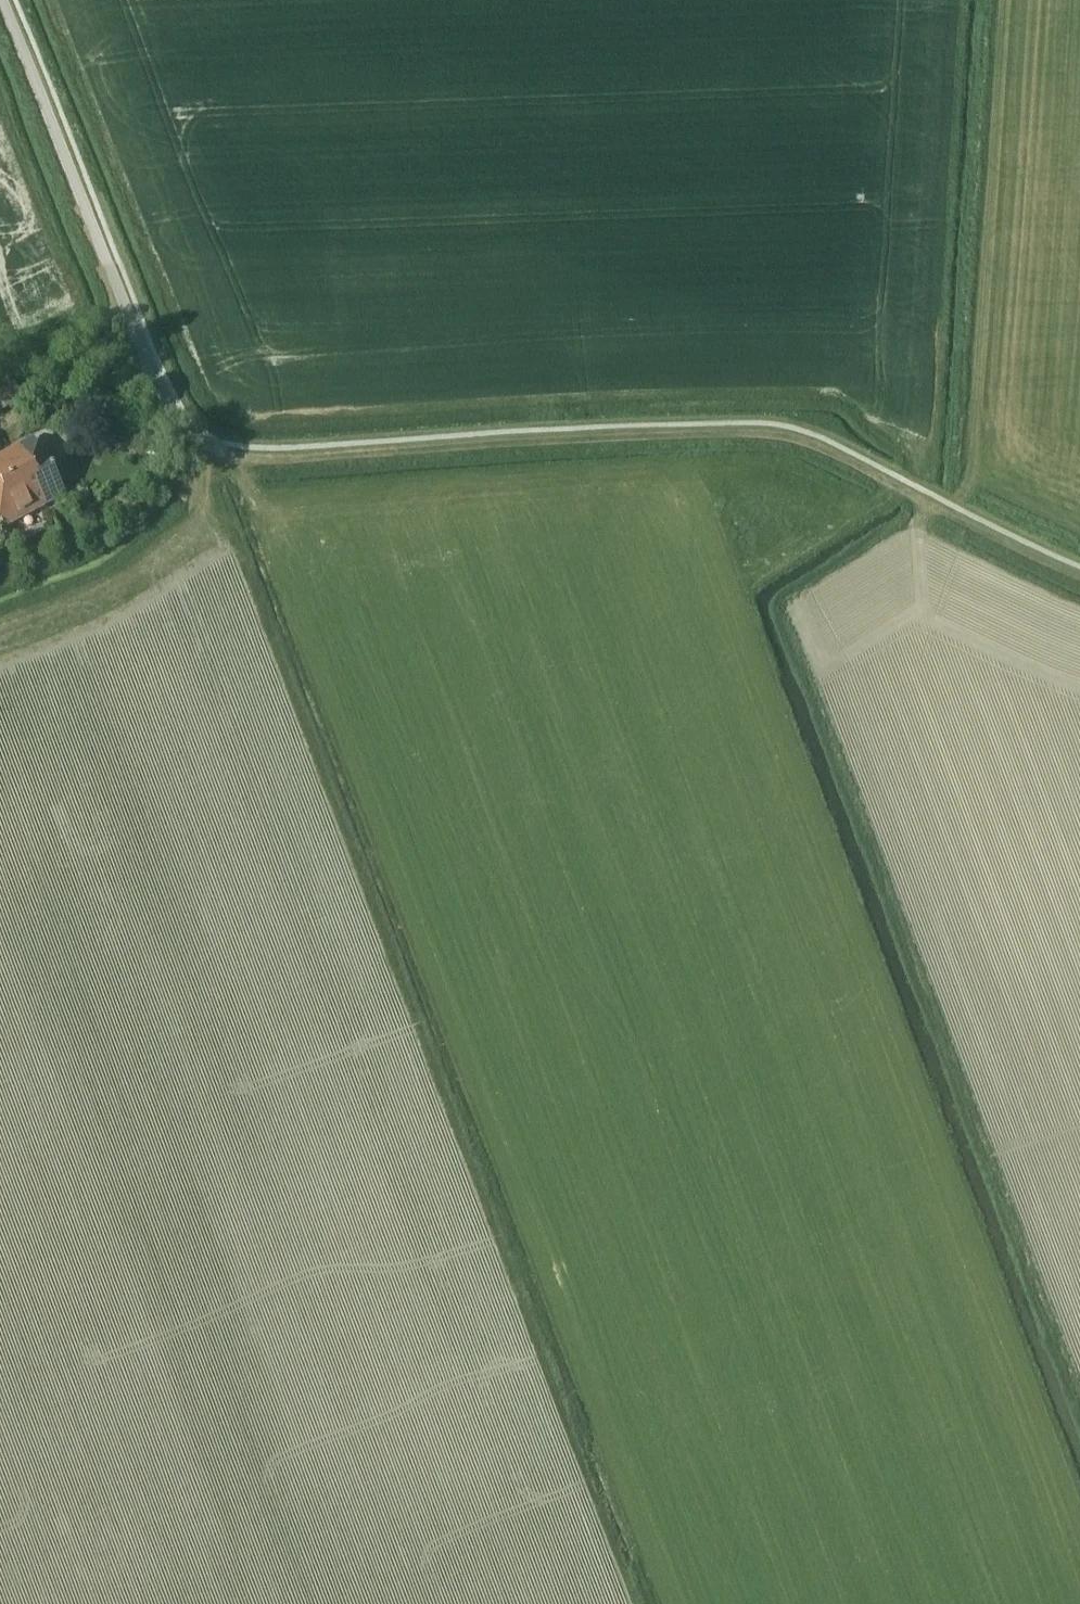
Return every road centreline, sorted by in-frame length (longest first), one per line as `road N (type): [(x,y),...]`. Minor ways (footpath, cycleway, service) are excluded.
road 1 (track): [(1079,580),(803,444),(745,436),(235,461),(192,442),(157,386)]
road 2 (unclassified): [(157,386),(1,0)]

